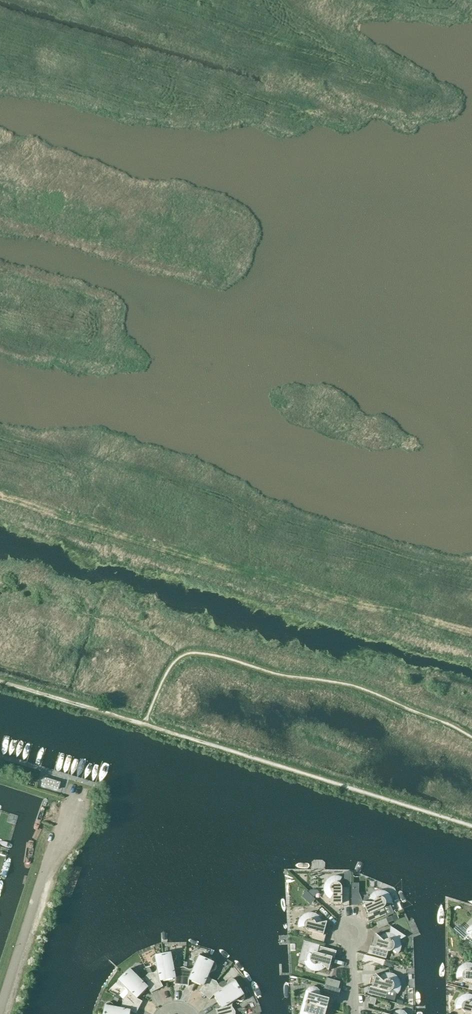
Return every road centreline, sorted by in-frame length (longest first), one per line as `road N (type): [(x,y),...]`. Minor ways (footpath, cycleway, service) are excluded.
road 1 (residential): [(0,1010),(60,822)]

